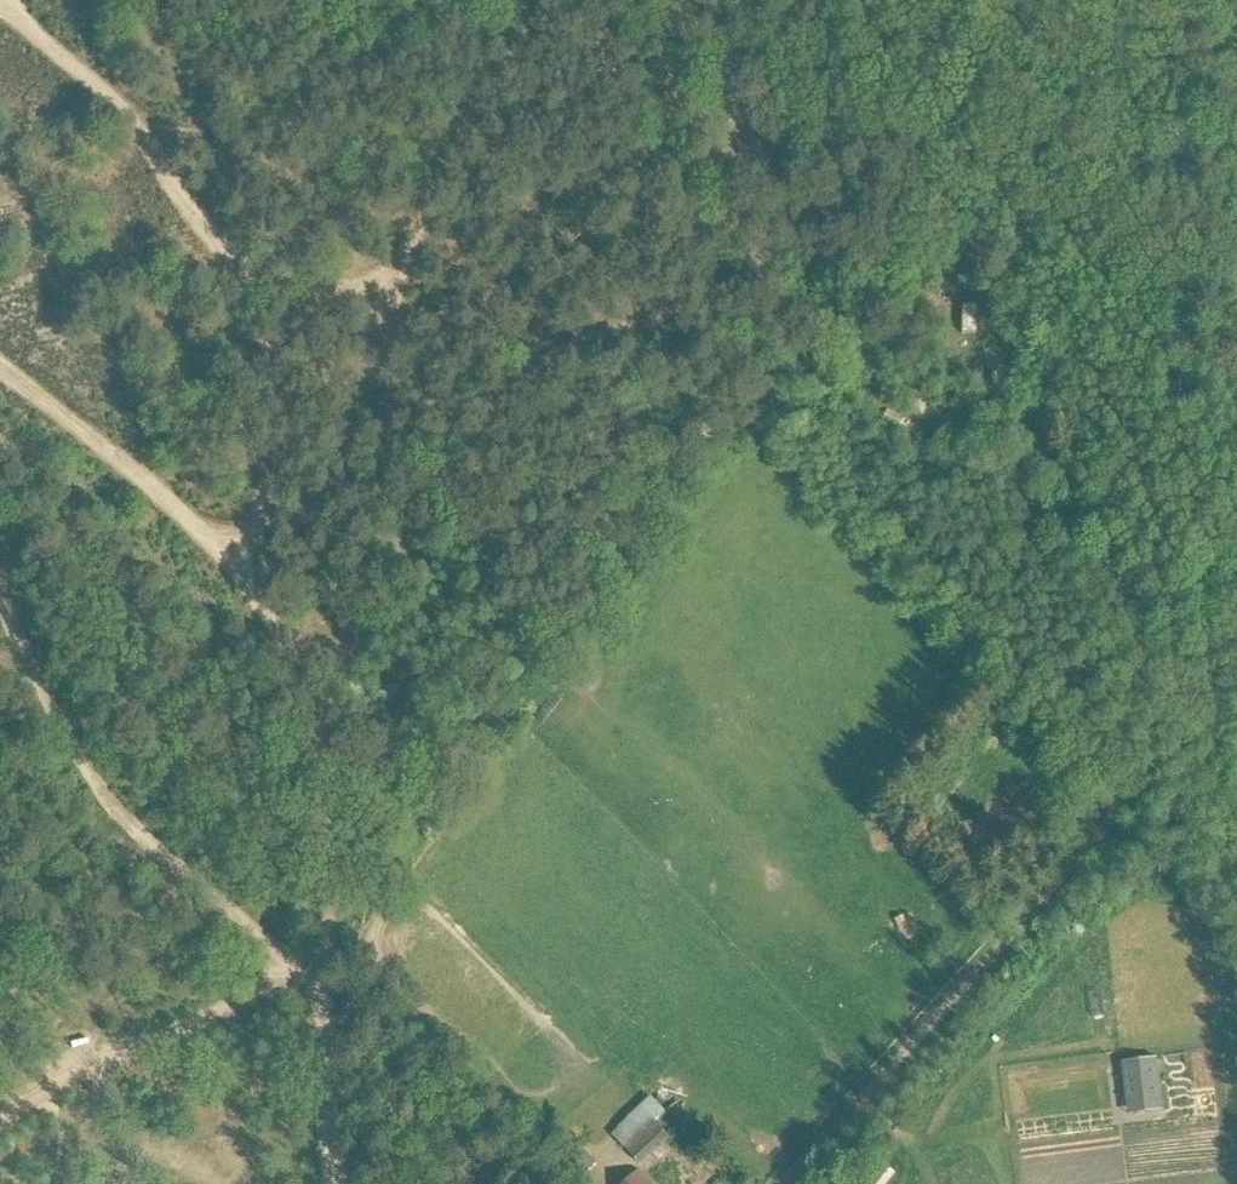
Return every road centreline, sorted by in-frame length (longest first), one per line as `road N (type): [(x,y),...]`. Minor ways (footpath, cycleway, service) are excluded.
road 1 (track): [(335,1183),(323,981),(324,700),(449,455),(506,388),(579,350),(705,305),(751,278),(781,247),(780,197),(707,0)]
road 2 (track): [(323,981),(282,959),(109,804),(46,695),(0,591)]
road 3 (track): [(324,700),(231,567),(133,465),(0,367)]
road 4 (track): [(1086,845),(783,1183)]

